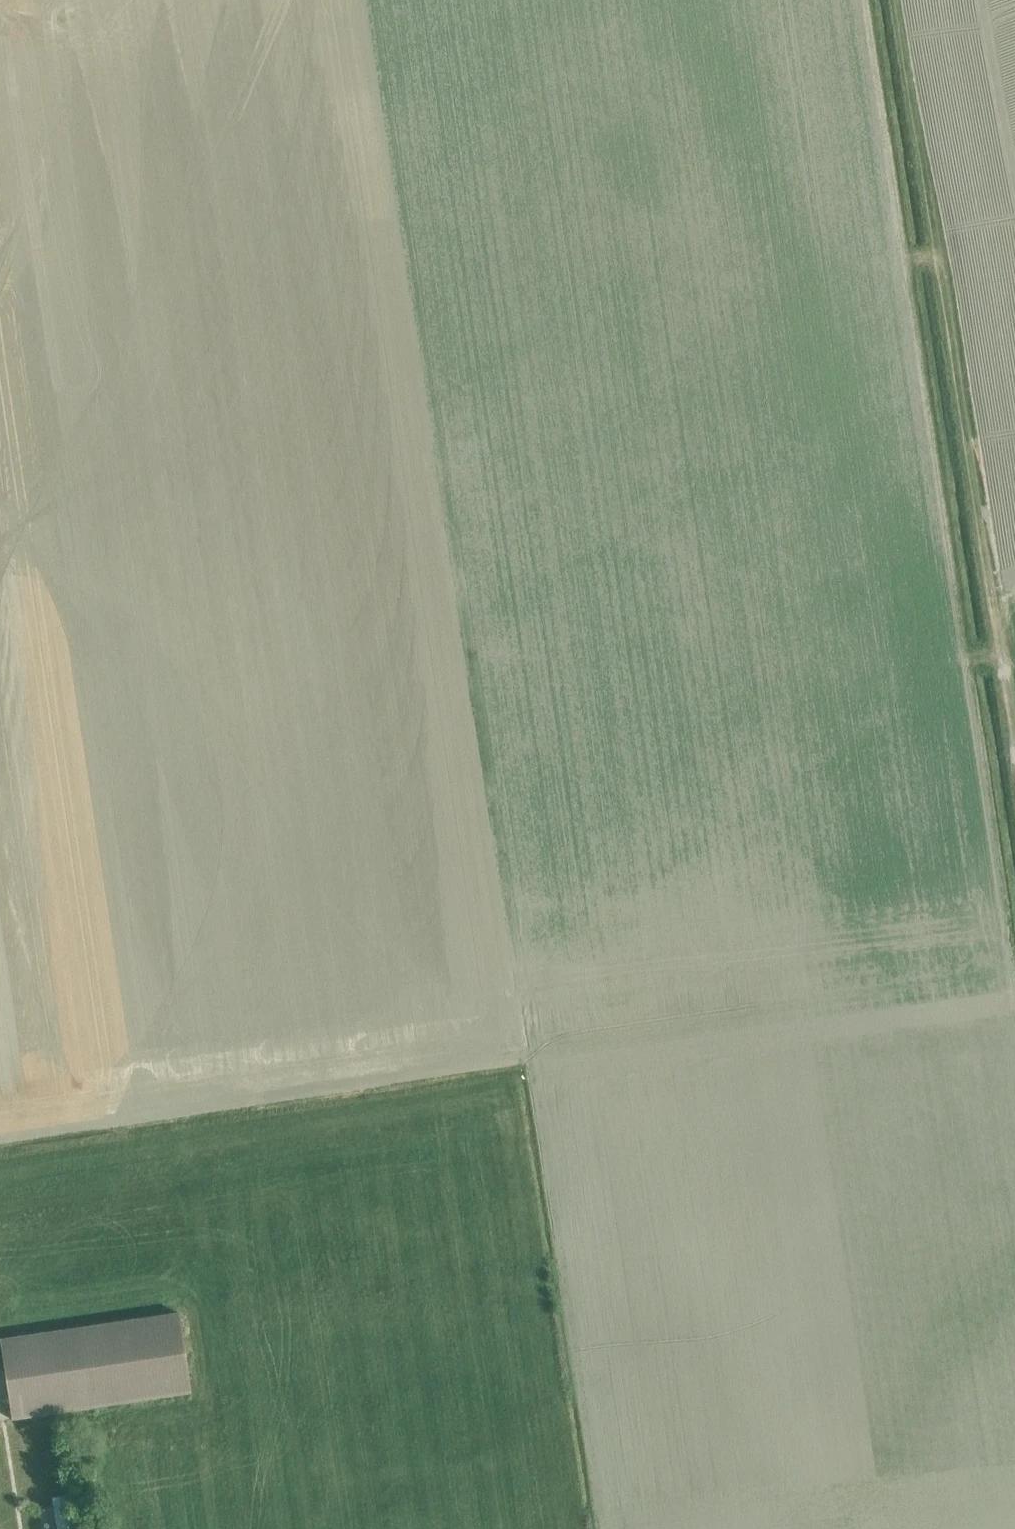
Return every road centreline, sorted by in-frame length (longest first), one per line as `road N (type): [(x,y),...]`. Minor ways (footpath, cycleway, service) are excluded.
road 1 (track): [(1014,795),(898,0)]

